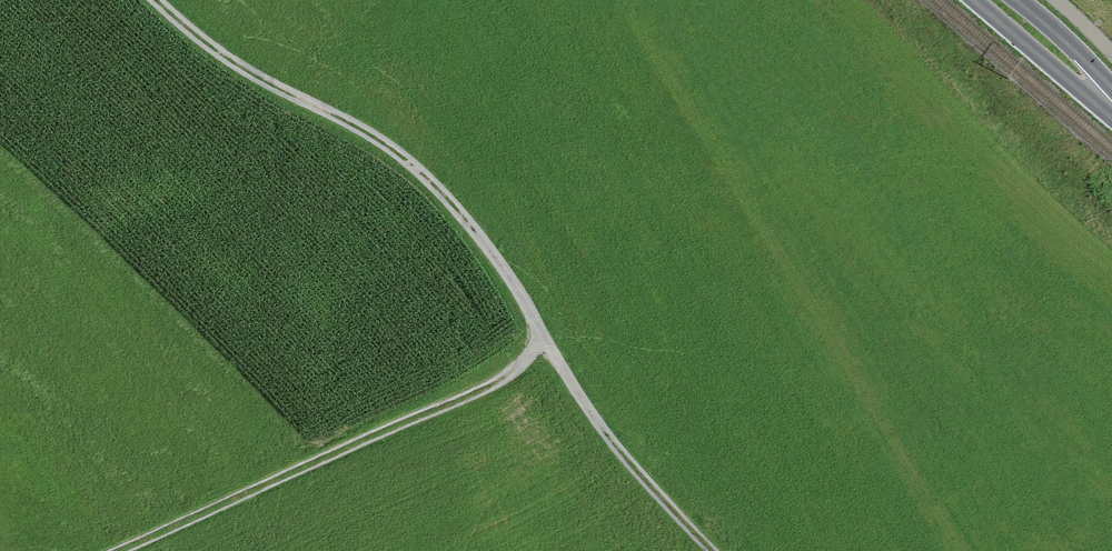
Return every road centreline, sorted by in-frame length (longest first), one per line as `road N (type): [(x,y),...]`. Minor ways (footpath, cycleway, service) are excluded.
road 1 (track): [(155,0),(238,66),(349,121),(415,166),(502,268),(590,415),(713,550)]
road 2 (track): [(118,550),(504,379),(543,339)]
road 3 (primary): [(1111,107),(987,0)]

